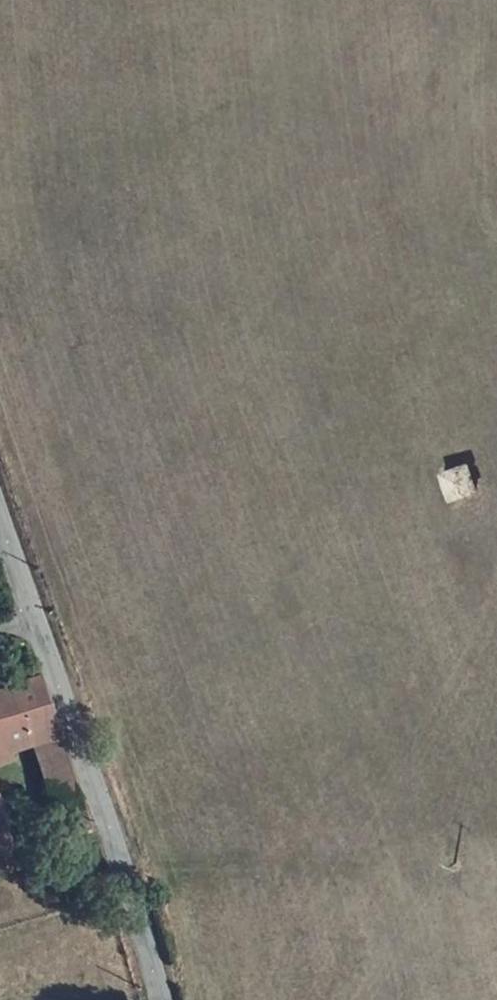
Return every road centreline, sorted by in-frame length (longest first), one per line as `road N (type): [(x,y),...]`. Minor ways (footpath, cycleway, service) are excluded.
road 1 (tertiary): [(160,999),(0,516)]

